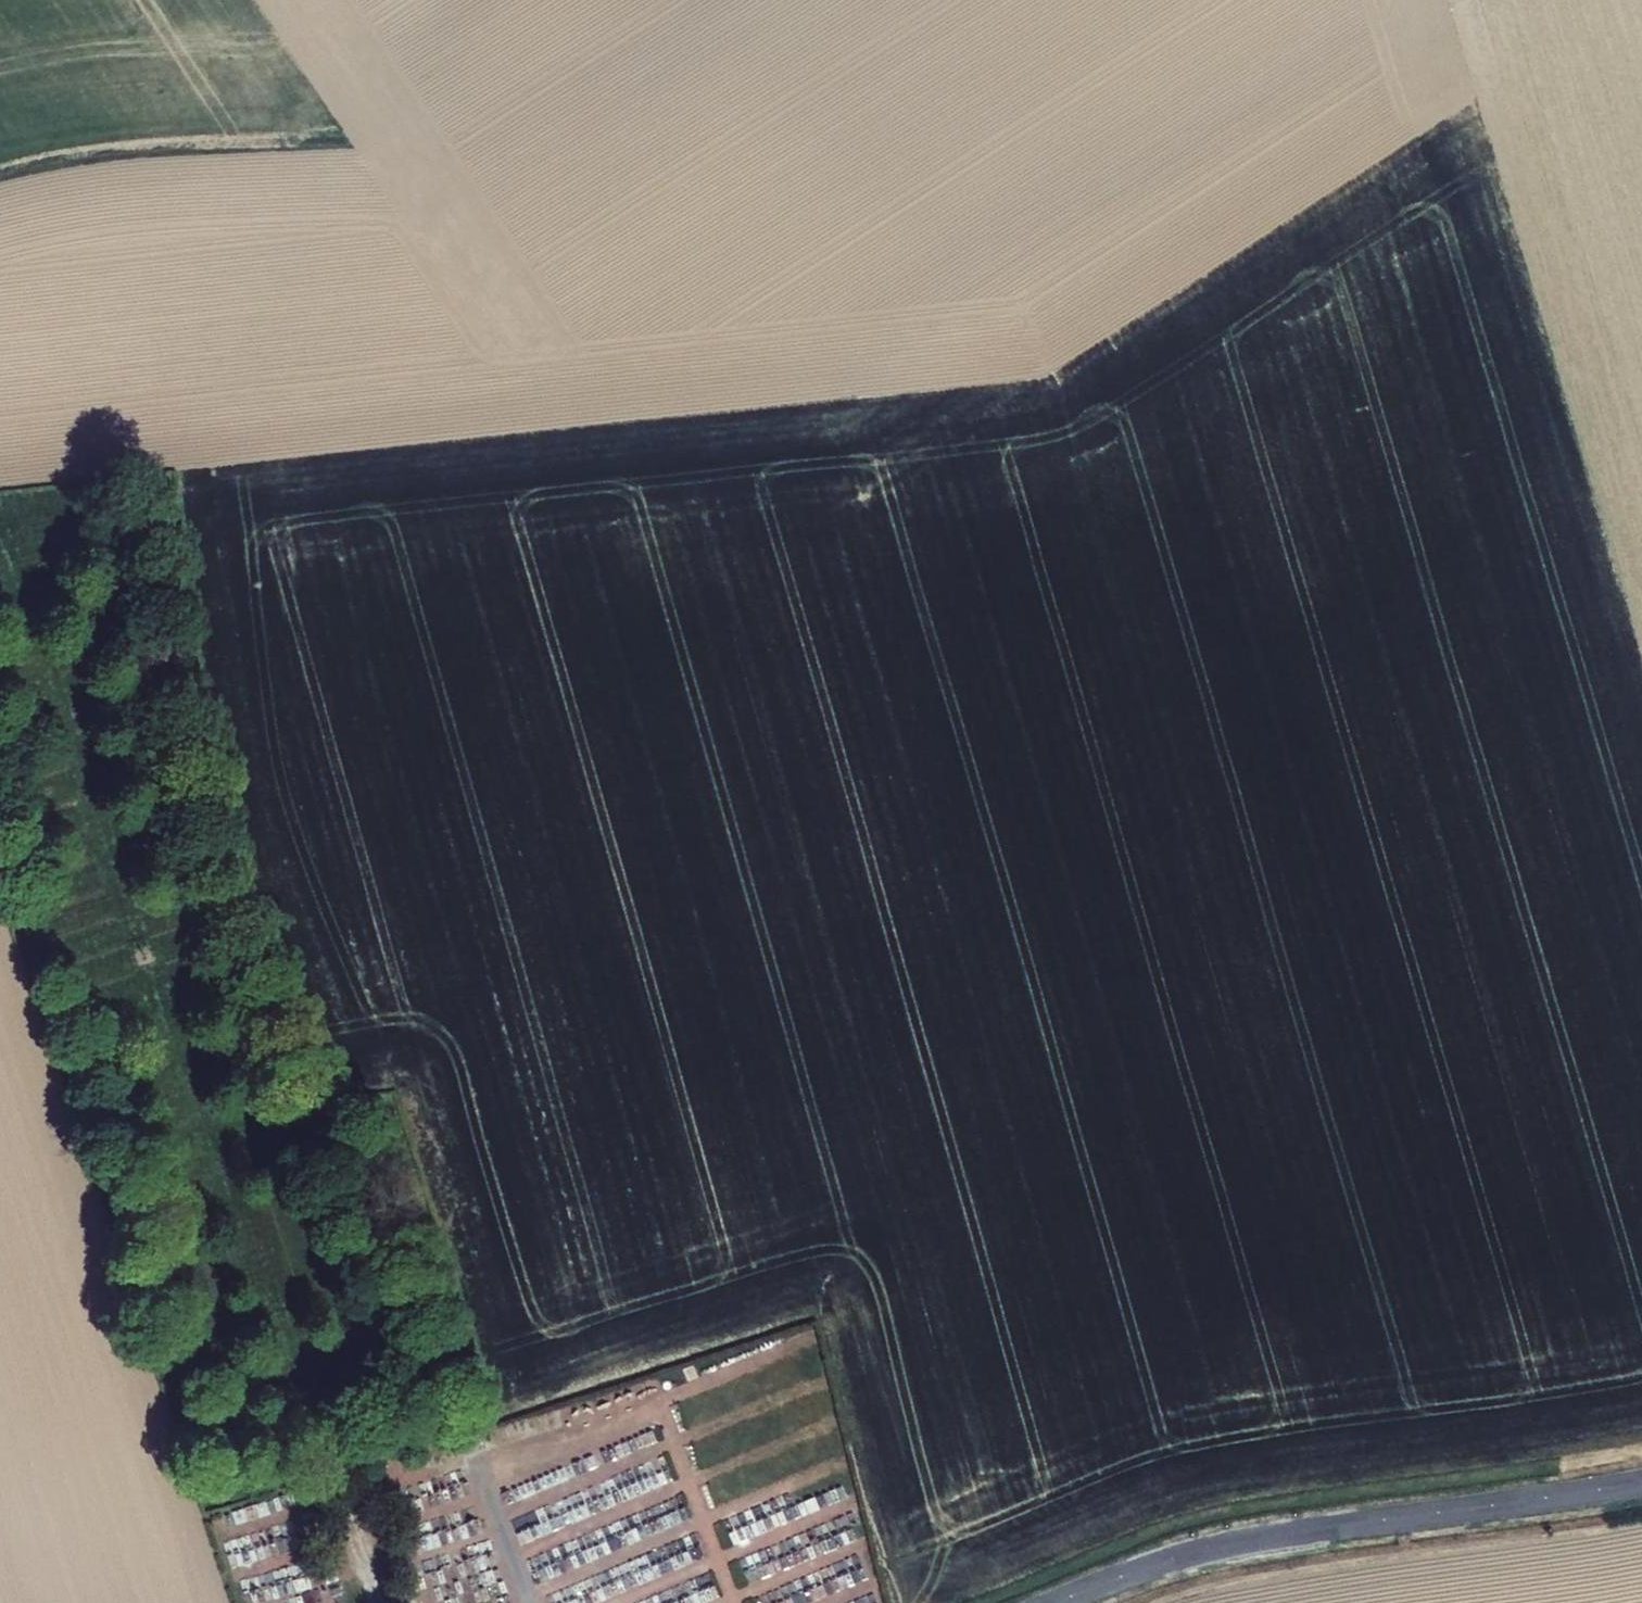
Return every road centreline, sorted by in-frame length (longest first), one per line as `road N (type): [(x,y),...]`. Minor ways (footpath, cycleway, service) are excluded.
road 1 (tertiary): [(1048,1602),(1150,1563),(1253,1537),(1641,1480)]
road 2 (track): [(0,169),(157,142),(334,132)]

